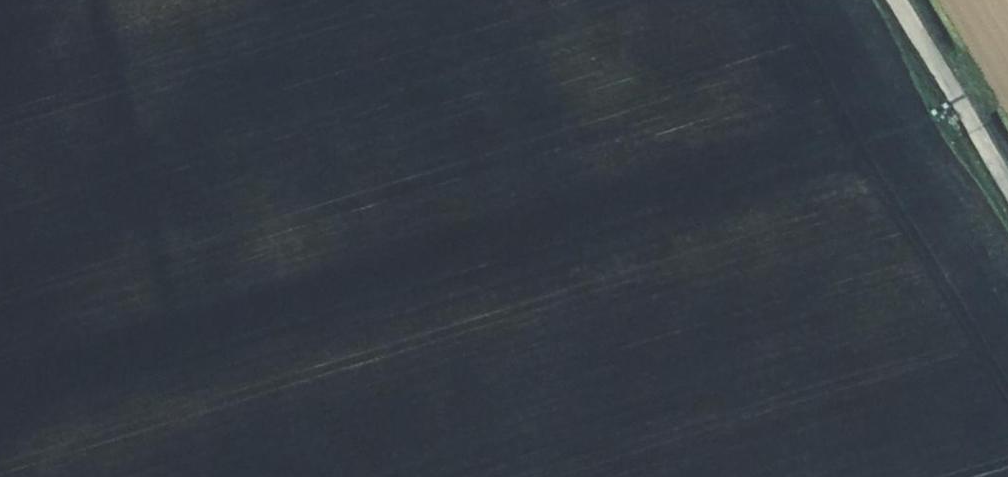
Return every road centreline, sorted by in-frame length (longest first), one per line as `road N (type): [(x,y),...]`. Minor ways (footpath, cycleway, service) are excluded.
road 1 (unclassified): [(1007,185),(898,0)]

